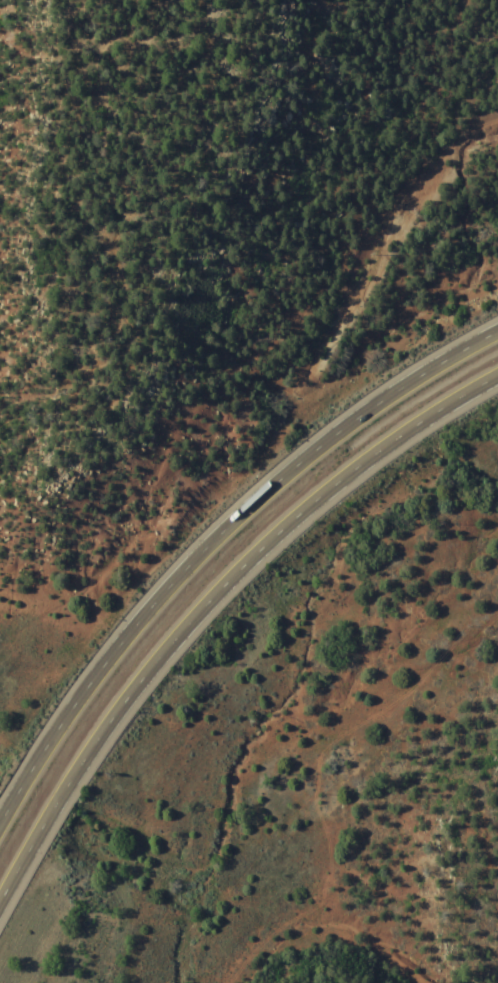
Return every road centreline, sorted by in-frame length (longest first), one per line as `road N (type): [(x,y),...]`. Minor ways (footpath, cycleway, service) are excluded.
road 1 (motorway): [(497,339),(396,395),(246,513),(123,649),(0,836)]
road 2 (motorway): [(28,849),(150,665),(219,587),(333,484),(497,374)]
road 3 (track): [(497,134),(481,137),(403,211),(306,388)]

